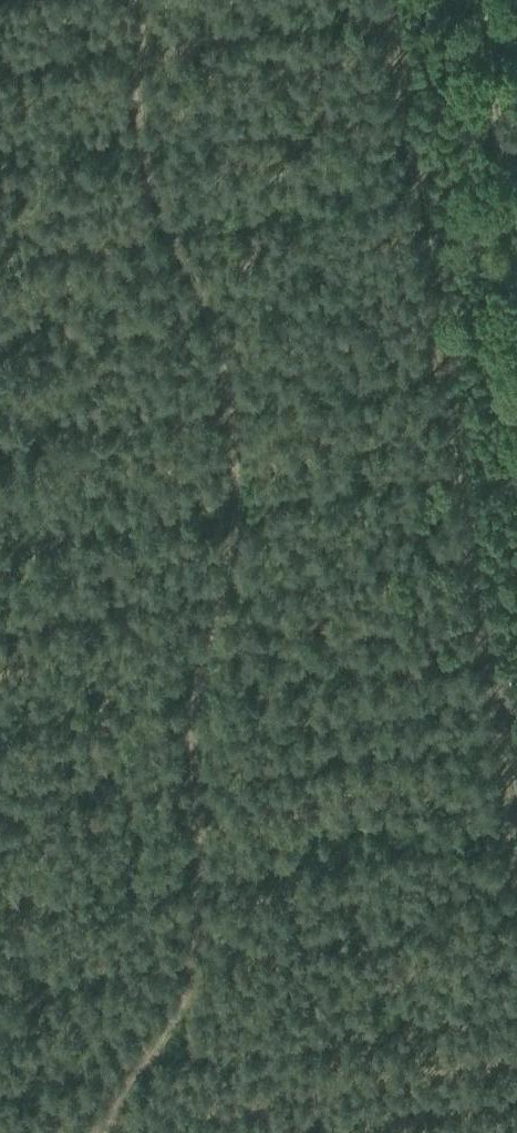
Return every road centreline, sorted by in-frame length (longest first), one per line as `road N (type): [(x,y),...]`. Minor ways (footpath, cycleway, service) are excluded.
road 1 (track): [(516,823),(393,0)]
road 2 (track): [(516,256),(479,0)]

